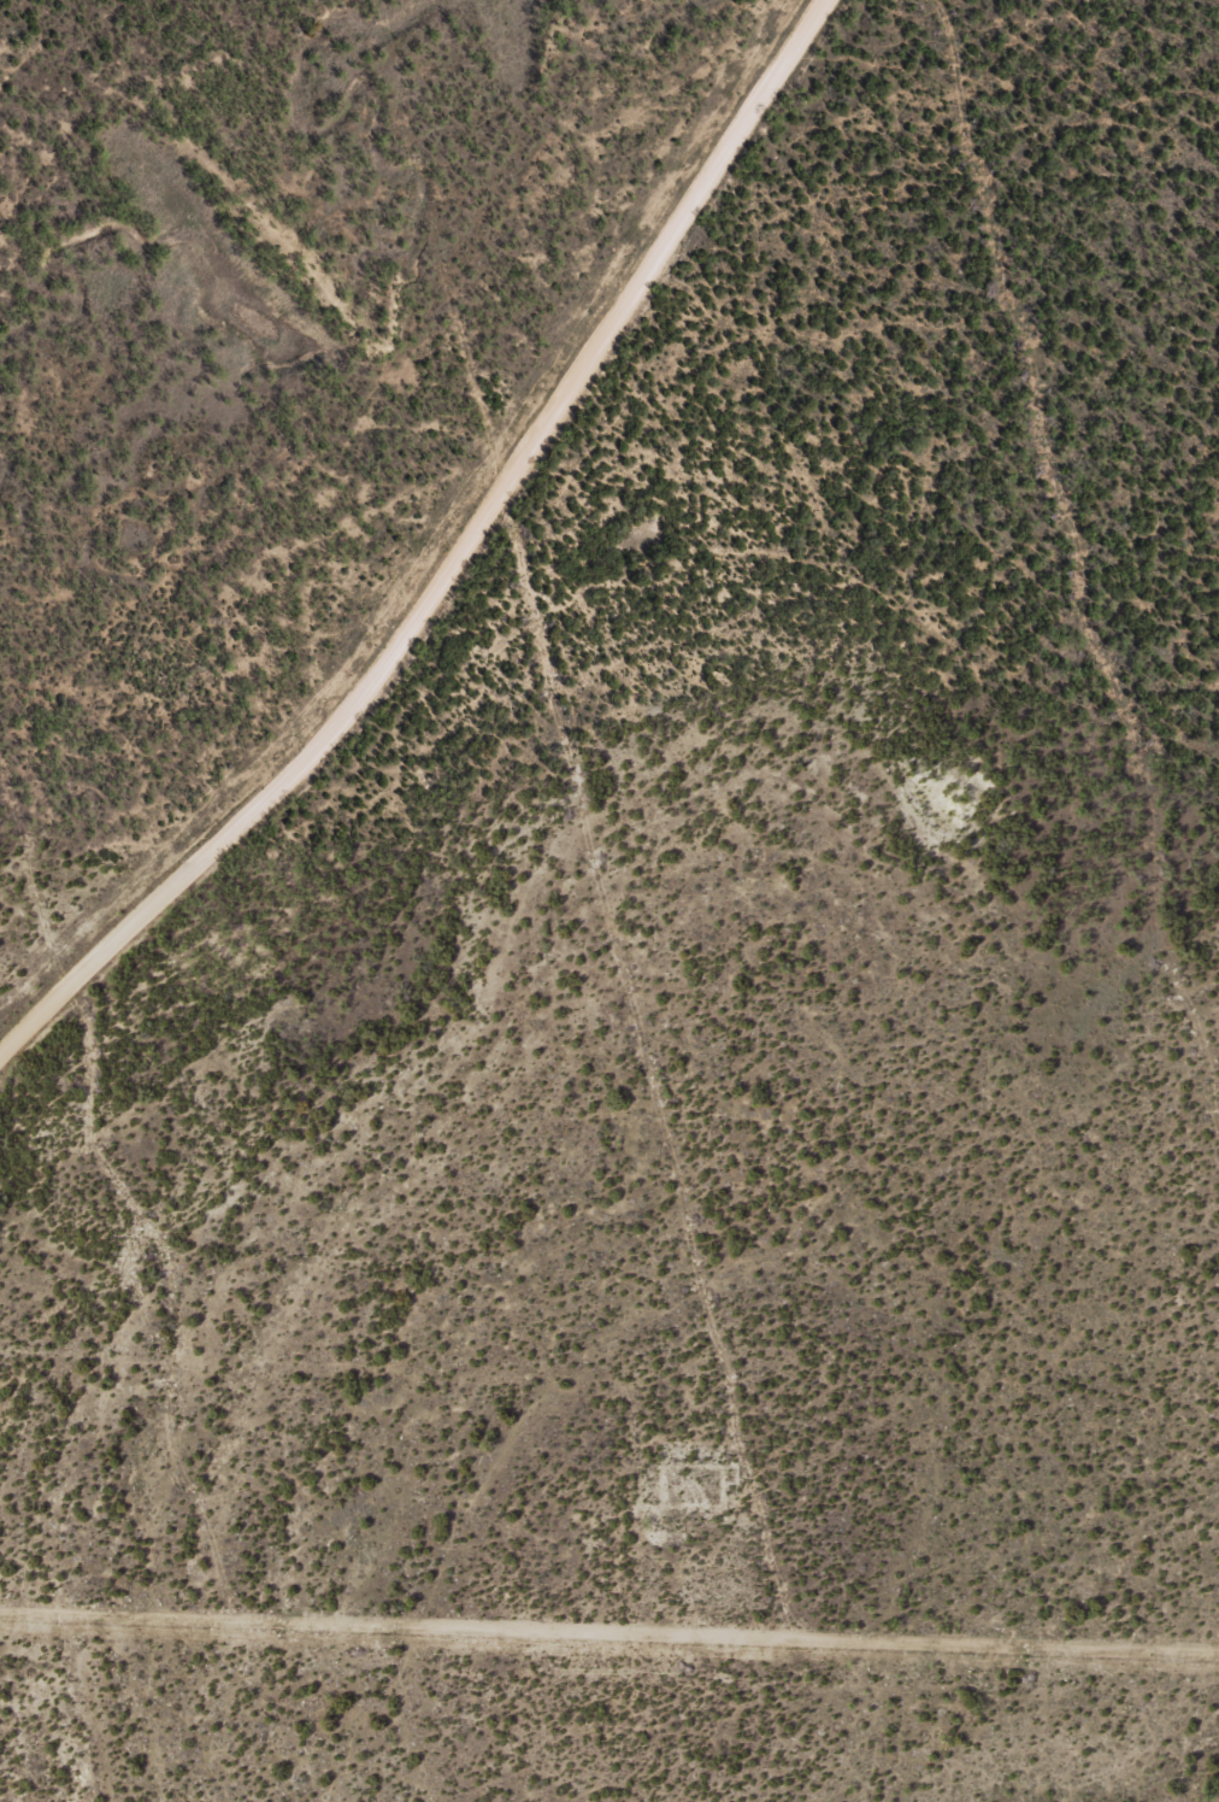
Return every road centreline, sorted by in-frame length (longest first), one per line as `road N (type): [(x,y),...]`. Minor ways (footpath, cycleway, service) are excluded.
road 1 (track): [(0,1084),(330,749),(560,457),(863,0)]

